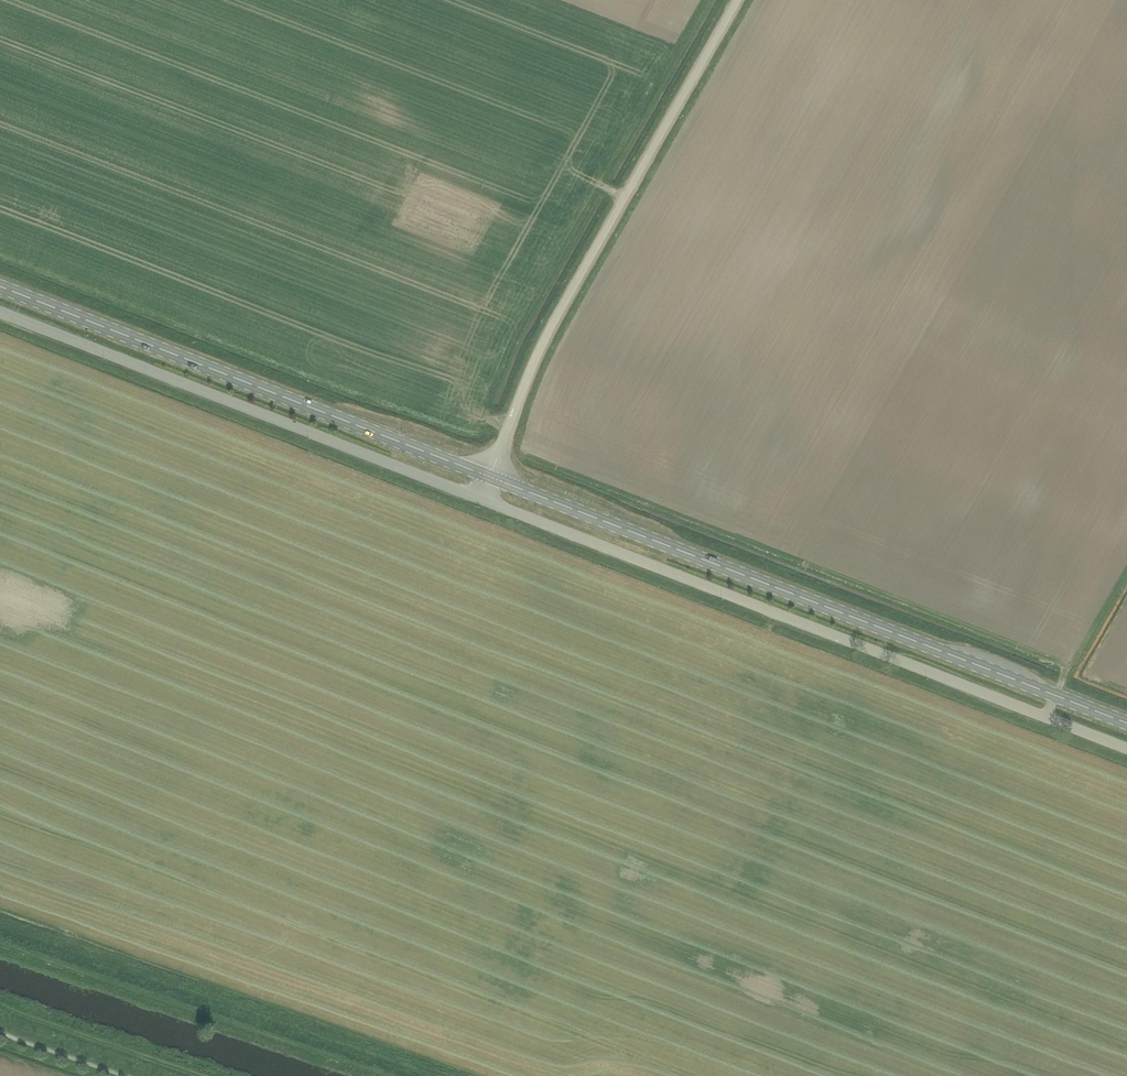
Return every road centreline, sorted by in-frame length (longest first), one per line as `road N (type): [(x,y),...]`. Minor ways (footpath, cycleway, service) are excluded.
road 1 (unclassified): [(1126,748),(481,498)]
road 2 (secondary): [(1126,723),(490,477)]
road 3 (unclassified): [(490,477),(562,308),(738,0)]
road 4 (secondary): [(490,477),(0,286)]
road 5 (unclassified): [(481,498),(0,310)]
road 6 (track): [(378,1075),(0,947)]

